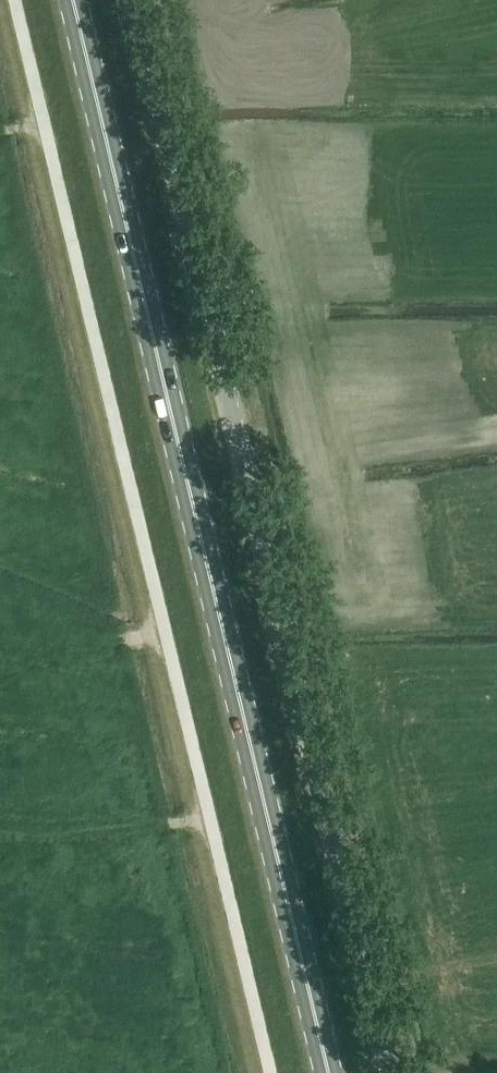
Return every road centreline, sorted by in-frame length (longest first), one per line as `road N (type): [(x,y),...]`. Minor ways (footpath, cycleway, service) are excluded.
road 1 (primary): [(328,1072),(73,0)]
road 2 (unclassified): [(387,1072),(133,0)]

